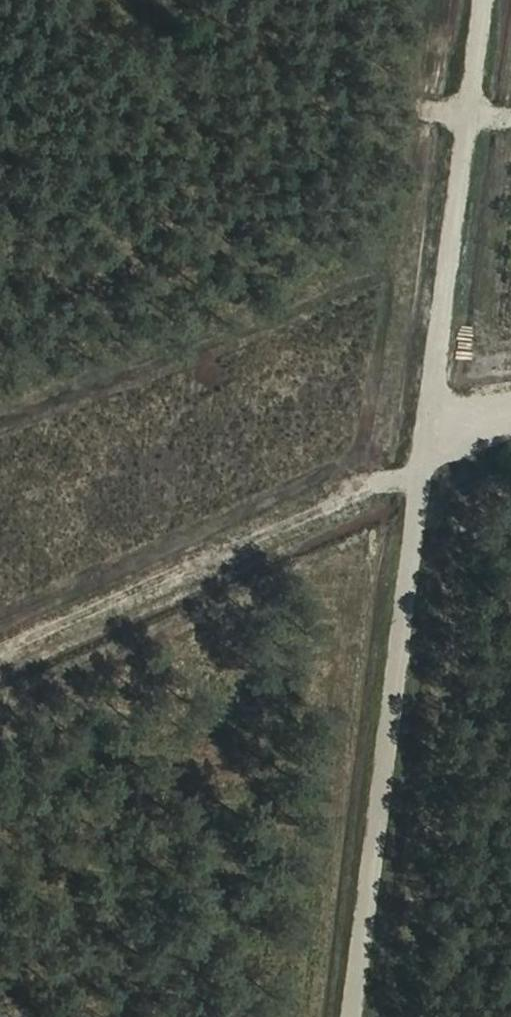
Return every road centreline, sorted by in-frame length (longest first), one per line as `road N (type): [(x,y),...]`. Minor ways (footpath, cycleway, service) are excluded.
road 1 (track): [(356,1016),(489,0)]
road 2 (track): [(0,646),(510,438)]

